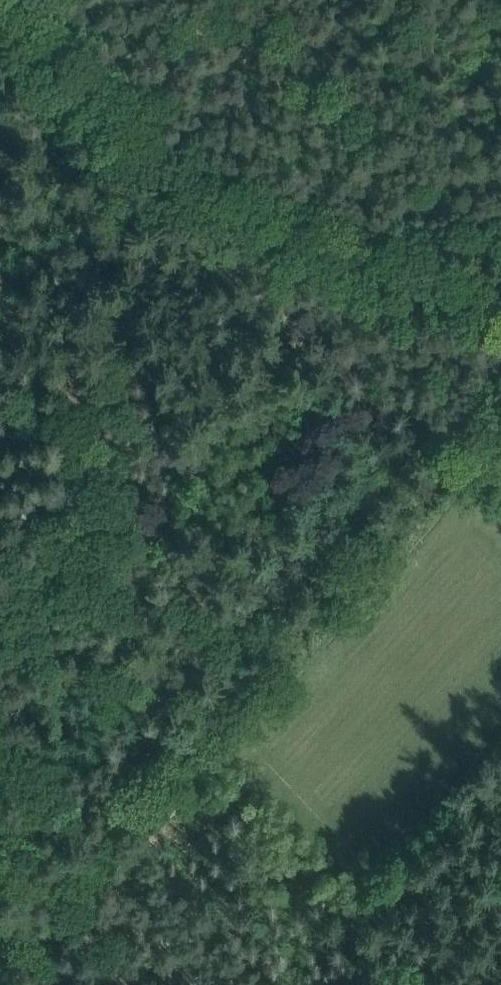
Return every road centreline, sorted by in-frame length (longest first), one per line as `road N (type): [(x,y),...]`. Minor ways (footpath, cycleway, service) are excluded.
road 1 (track): [(500,299),(229,216),(0,3)]
road 2 (track): [(100,838),(500,411)]
road 3 (track): [(40,984),(71,886),(100,838)]
road 4 (track): [(100,838),(0,732)]

